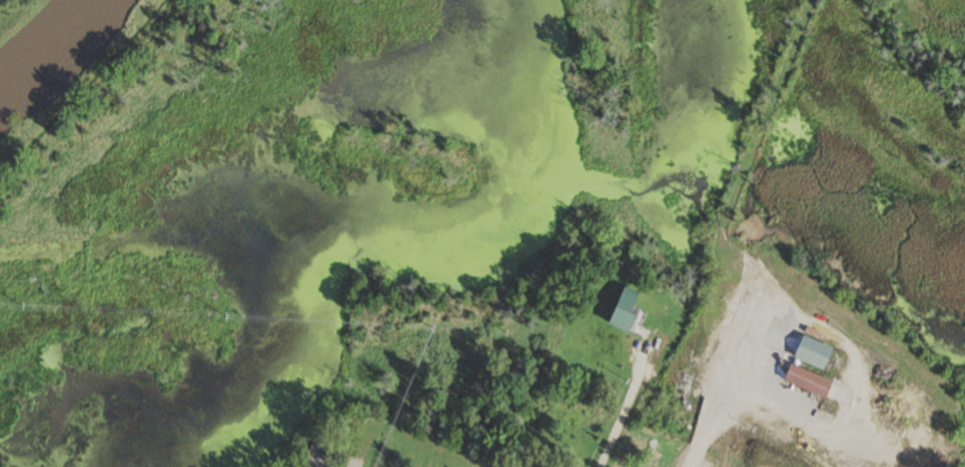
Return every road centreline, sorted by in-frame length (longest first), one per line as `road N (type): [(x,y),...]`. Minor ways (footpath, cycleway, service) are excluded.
road 1 (residential): [(684,466),(758,299)]

